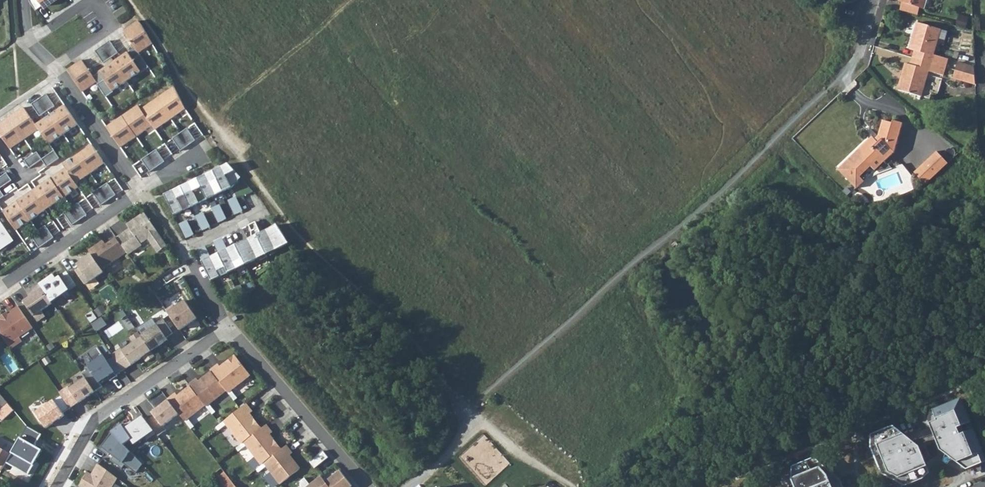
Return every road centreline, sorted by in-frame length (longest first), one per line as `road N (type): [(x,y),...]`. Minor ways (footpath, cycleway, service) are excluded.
road 1 (residential): [(228,329),(365,486)]
road 2 (residential): [(70,439),(228,329)]
road 3 (residential): [(0,286),(143,190)]
road 4 (residential): [(143,190),(228,329)]
road 5 (residential): [(56,67),(143,190)]

